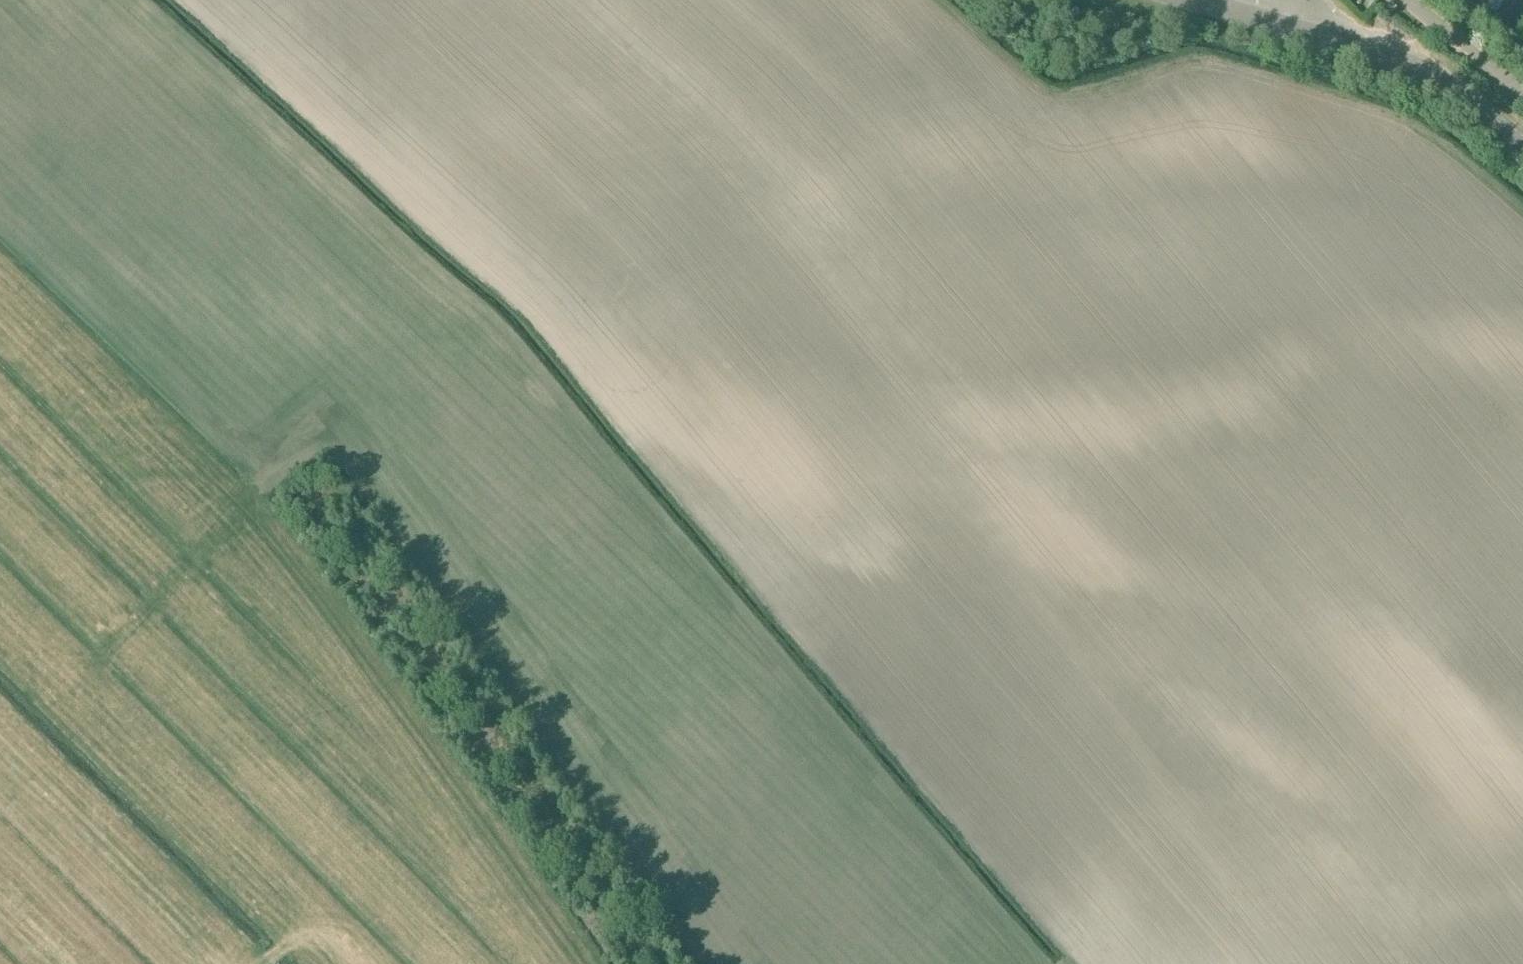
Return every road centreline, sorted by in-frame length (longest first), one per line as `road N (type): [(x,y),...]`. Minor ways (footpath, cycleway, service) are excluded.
road 1 (tertiary): [(1522,145),(1425,73),(1188,0)]

